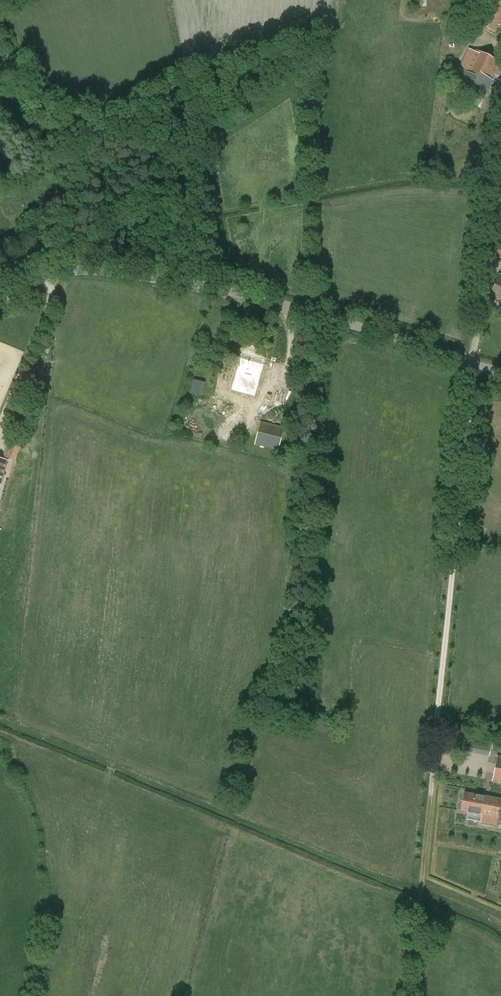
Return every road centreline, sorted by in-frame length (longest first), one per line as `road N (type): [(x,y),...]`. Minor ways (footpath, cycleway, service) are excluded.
road 1 (unclassified): [(470,363),(225,292),(57,271),(0,299)]
road 2 (unclassified): [(431,800),(470,363)]
road 3 (track): [(412,995),(431,800)]

